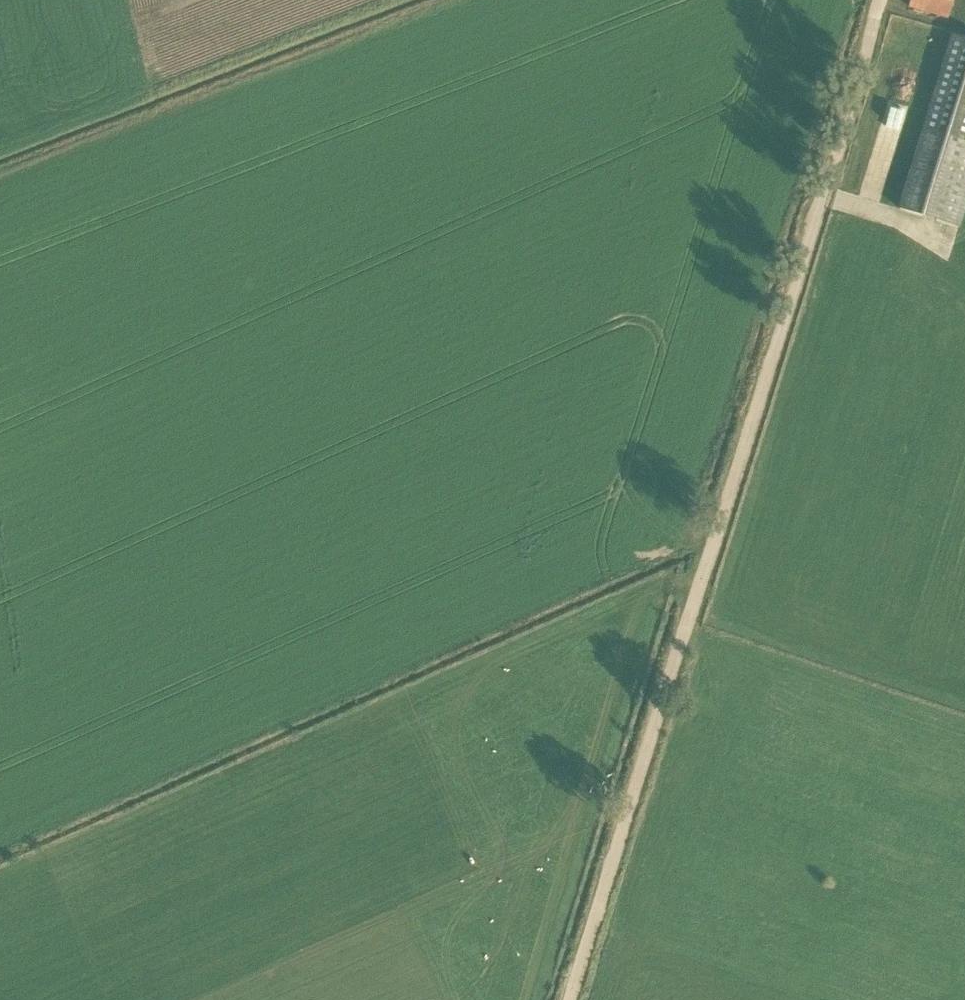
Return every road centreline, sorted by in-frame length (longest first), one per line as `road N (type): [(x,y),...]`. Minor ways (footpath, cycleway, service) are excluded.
road 1 (track): [(569,999),(813,208)]
road 2 (unclassified): [(813,208),(877,0)]

